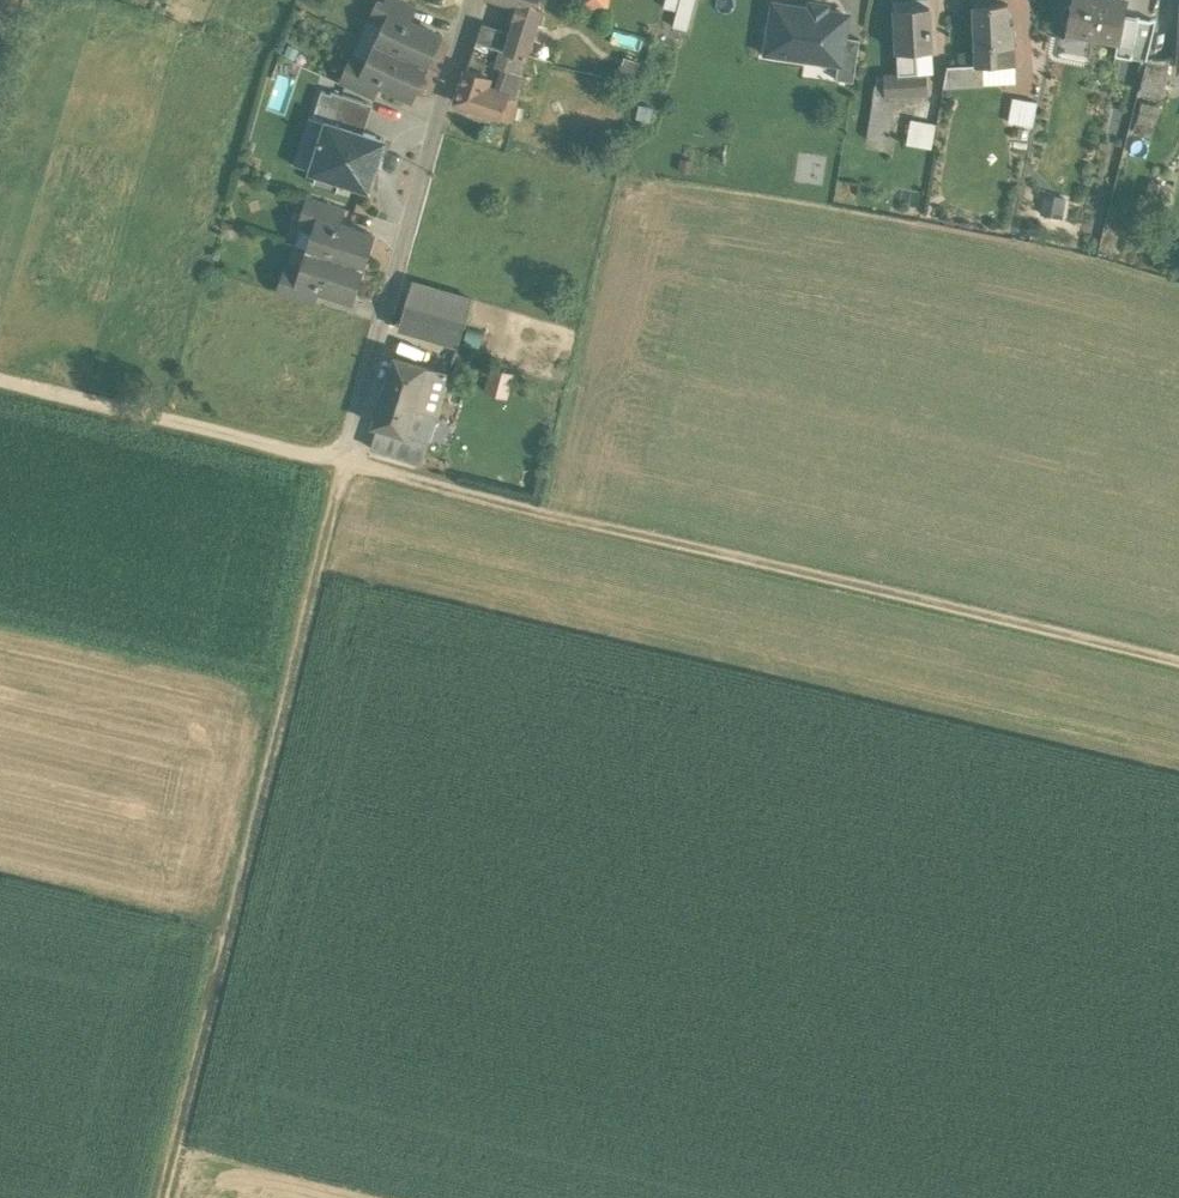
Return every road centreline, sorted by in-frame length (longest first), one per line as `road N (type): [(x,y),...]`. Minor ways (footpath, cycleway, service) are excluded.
road 1 (track): [(0,387),(1178,668)]
road 2 (track): [(167,1197),(349,471)]
road 3 (residential): [(471,0),(349,471)]

